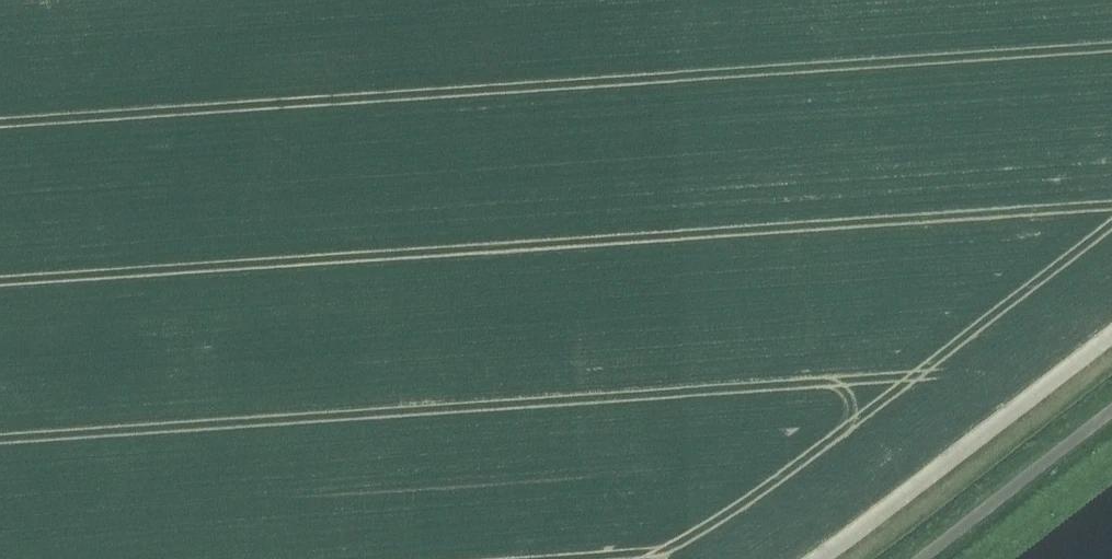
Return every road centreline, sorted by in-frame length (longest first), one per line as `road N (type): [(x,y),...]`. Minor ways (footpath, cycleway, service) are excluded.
road 1 (unclassified): [(917,558),(1111,409)]

